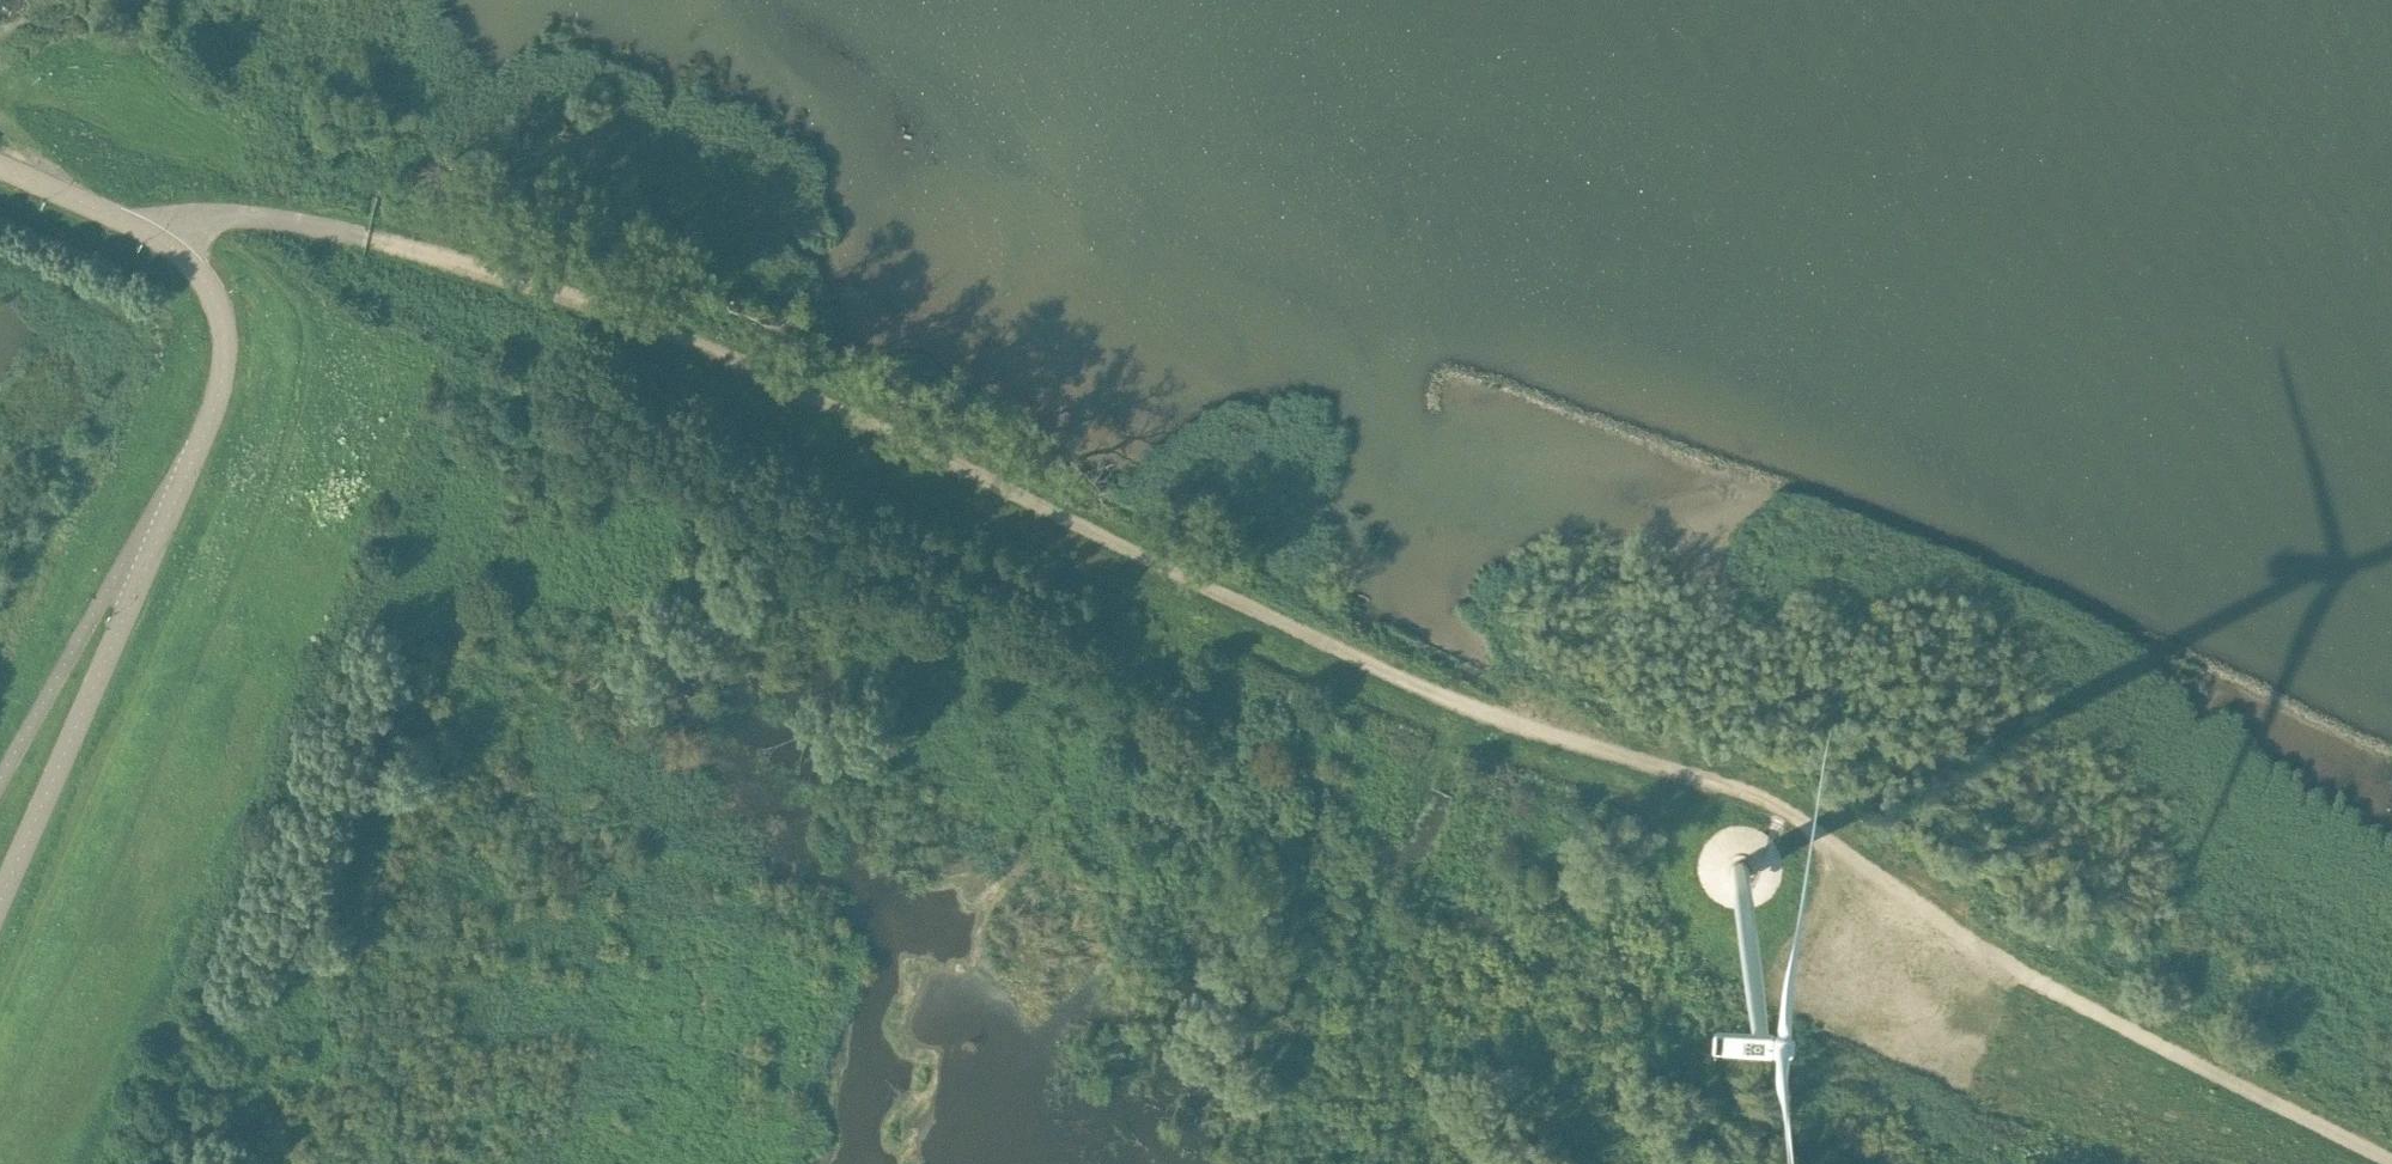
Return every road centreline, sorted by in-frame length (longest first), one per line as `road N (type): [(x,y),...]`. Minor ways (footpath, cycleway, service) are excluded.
road 1 (track): [(2391,1162),(1981,956),(1841,847),(1746,797),(1591,740),(1497,716),(1330,649),(648,323),(382,244)]
road 2 (unclassified): [(0,448),(63,326),(206,0)]

